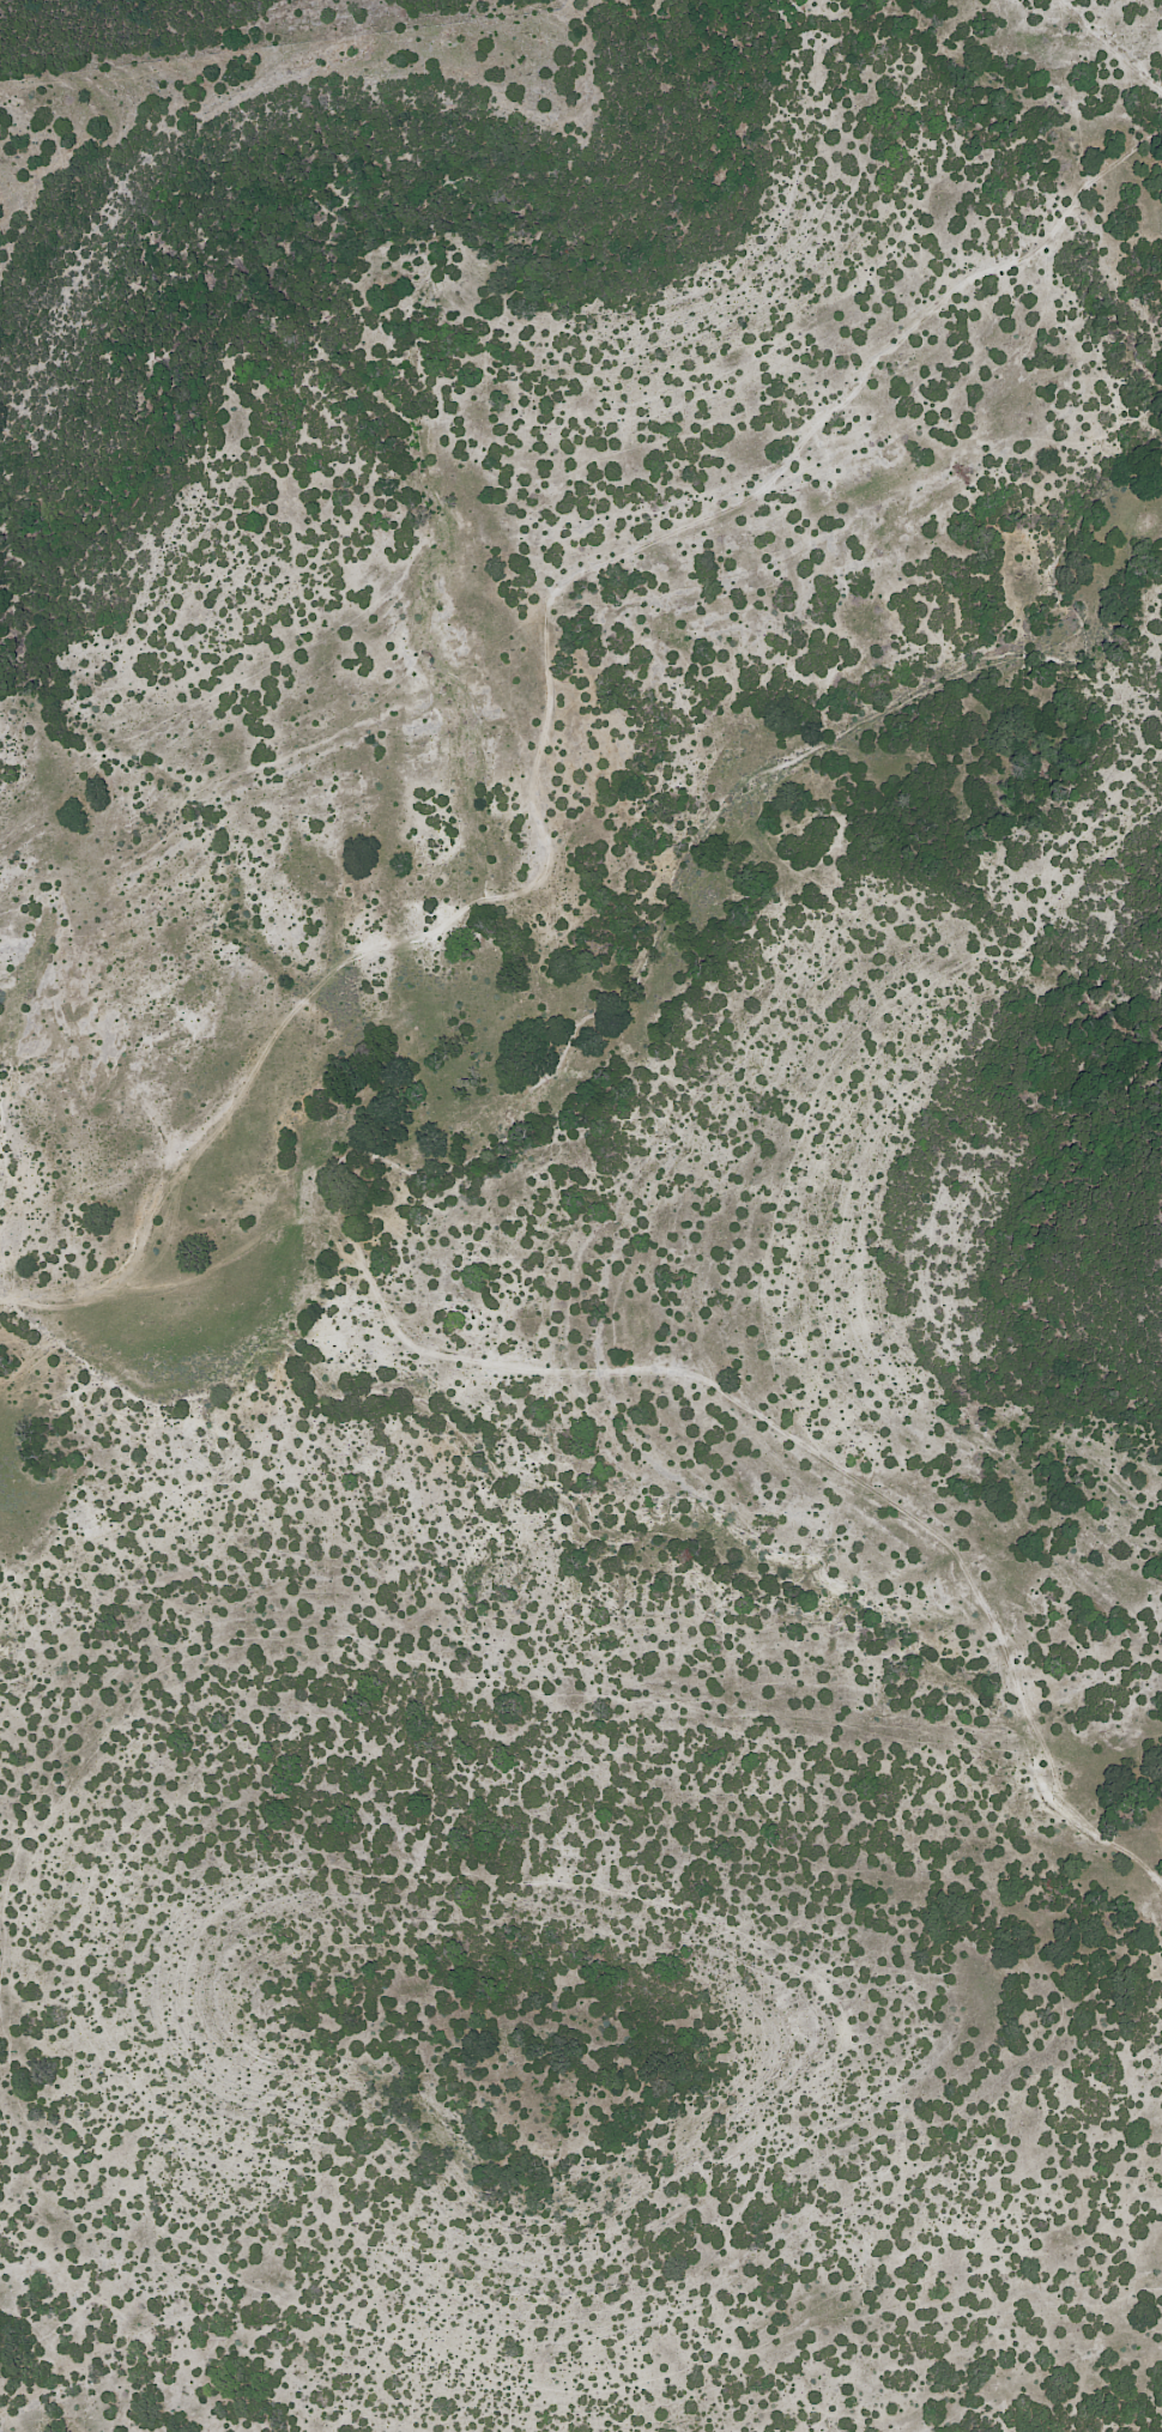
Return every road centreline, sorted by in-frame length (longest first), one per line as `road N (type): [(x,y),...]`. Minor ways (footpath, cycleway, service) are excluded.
road 1 (residential): [(552,661),(537,779),(543,839),(522,875),(447,922),(334,975),(305,1000),(218,1119),(177,1154),(116,1281),(101,1291),(0,1300)]

